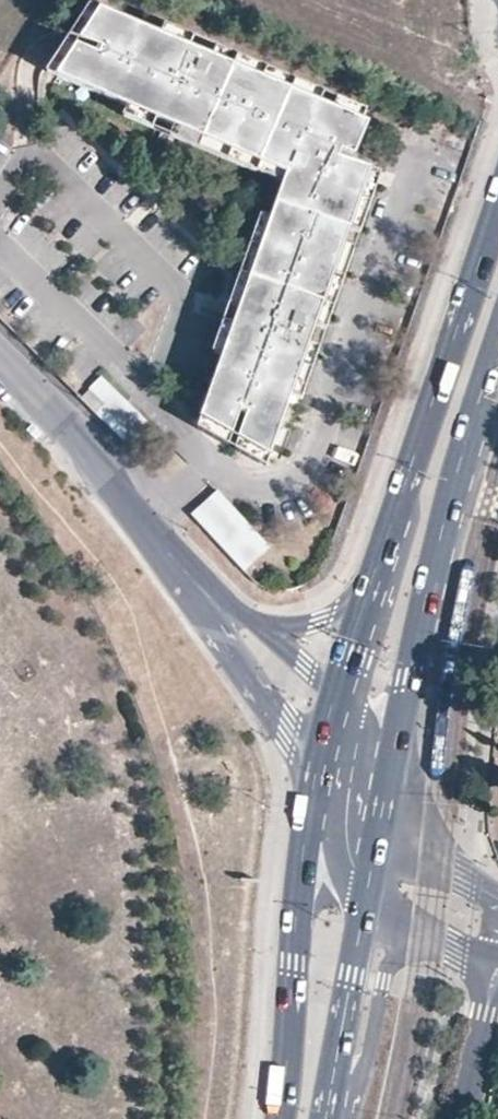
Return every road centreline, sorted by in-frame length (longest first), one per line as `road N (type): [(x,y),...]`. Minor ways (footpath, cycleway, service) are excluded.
road 1 (primary): [(386,795),(423,612),(497,349)]
road 2 (primary): [(497,218),(400,505),(373,608)]
road 3 (primary): [(326,785),(302,880),(278,1118)]
road 4 (residential): [(170,555),(326,785)]
road 5 (residential): [(0,357),(170,555)]
road 6 (primary): [(331,1118),(368,904)]
road 7 (residential): [(333,1118),(367,1075),(386,981),(420,935)]
road 8 (residential): [(497,972),(462,1118)]
road 9 (primary): [(326,785),(343,891),(368,904)]
road 10 (residential): [(497,896),(445,865),(378,848)]

